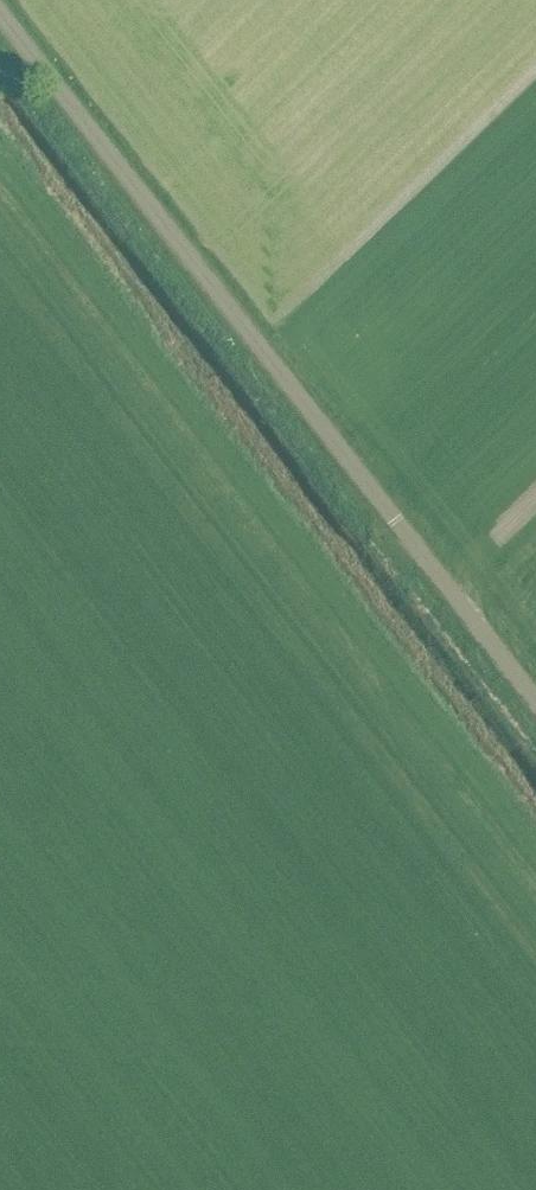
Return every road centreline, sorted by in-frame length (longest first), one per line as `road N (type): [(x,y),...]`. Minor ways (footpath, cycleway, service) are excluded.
road 1 (unclassified): [(535,704),(0,16)]

